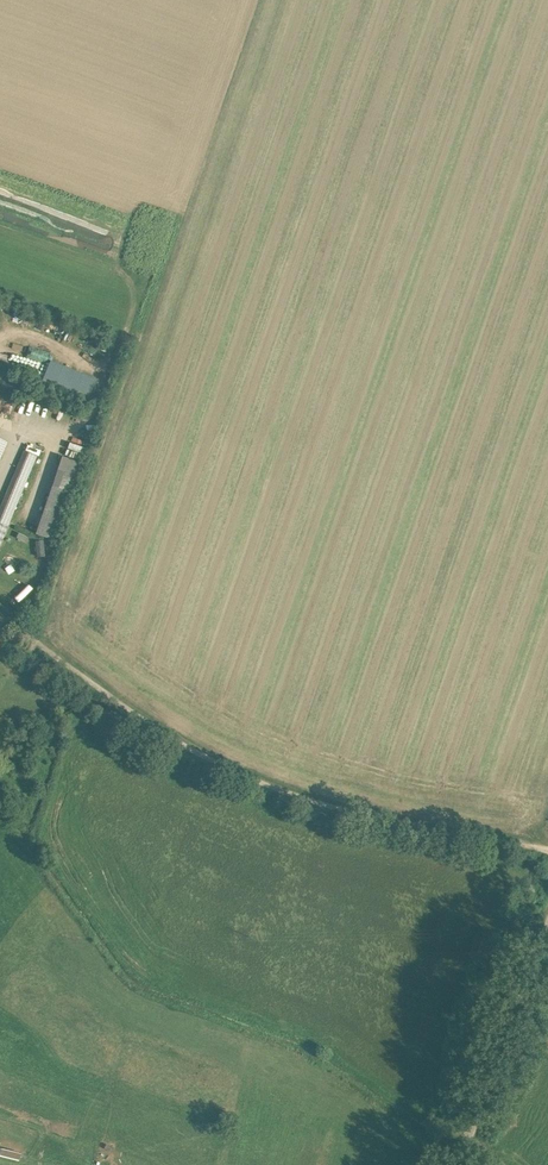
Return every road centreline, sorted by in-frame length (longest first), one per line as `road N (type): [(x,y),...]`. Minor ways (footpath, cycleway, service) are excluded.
road 1 (track): [(547,849),(449,847),(387,833),(203,768),(81,691)]
road 2 (track): [(547,931),(458,1164)]

